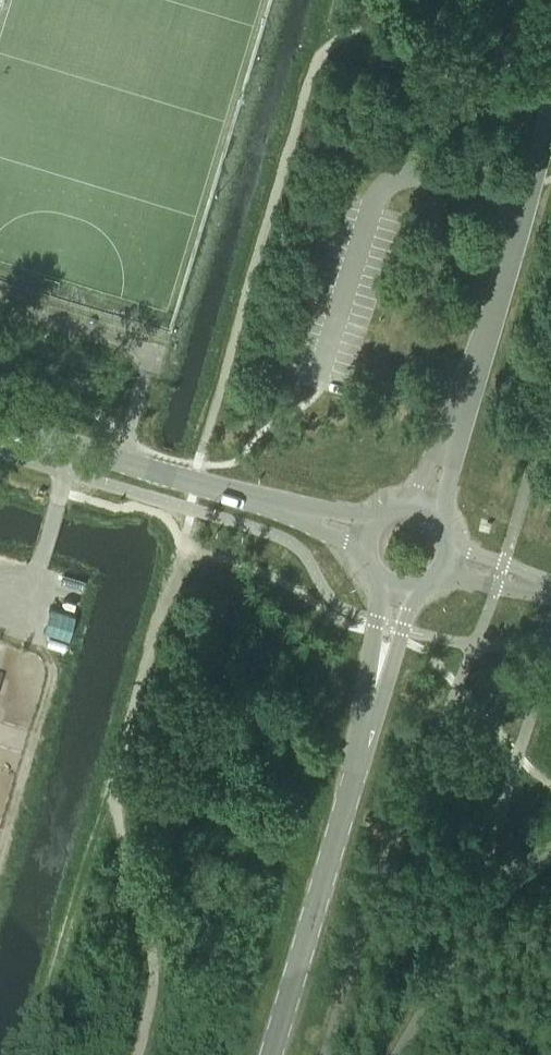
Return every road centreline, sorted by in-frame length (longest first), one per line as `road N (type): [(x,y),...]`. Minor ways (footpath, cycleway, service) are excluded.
road 1 (tertiary): [(270,1054),(362,745)]
road 2 (unclassified): [(465,397),(550,118)]
road 3 (tertiary): [(0,424),(197,482)]
road 4 (tertiary): [(197,482),(368,549)]
road 5 (tertiary): [(376,522),(197,482)]
road 6 (tertiary): [(384,578),(362,745)]
road 7 (tertiary): [(362,745),(412,586)]
road 8 (unclassified): [(465,397),(404,507)]
road 9 (unclassified): [(434,517),(465,397)]

